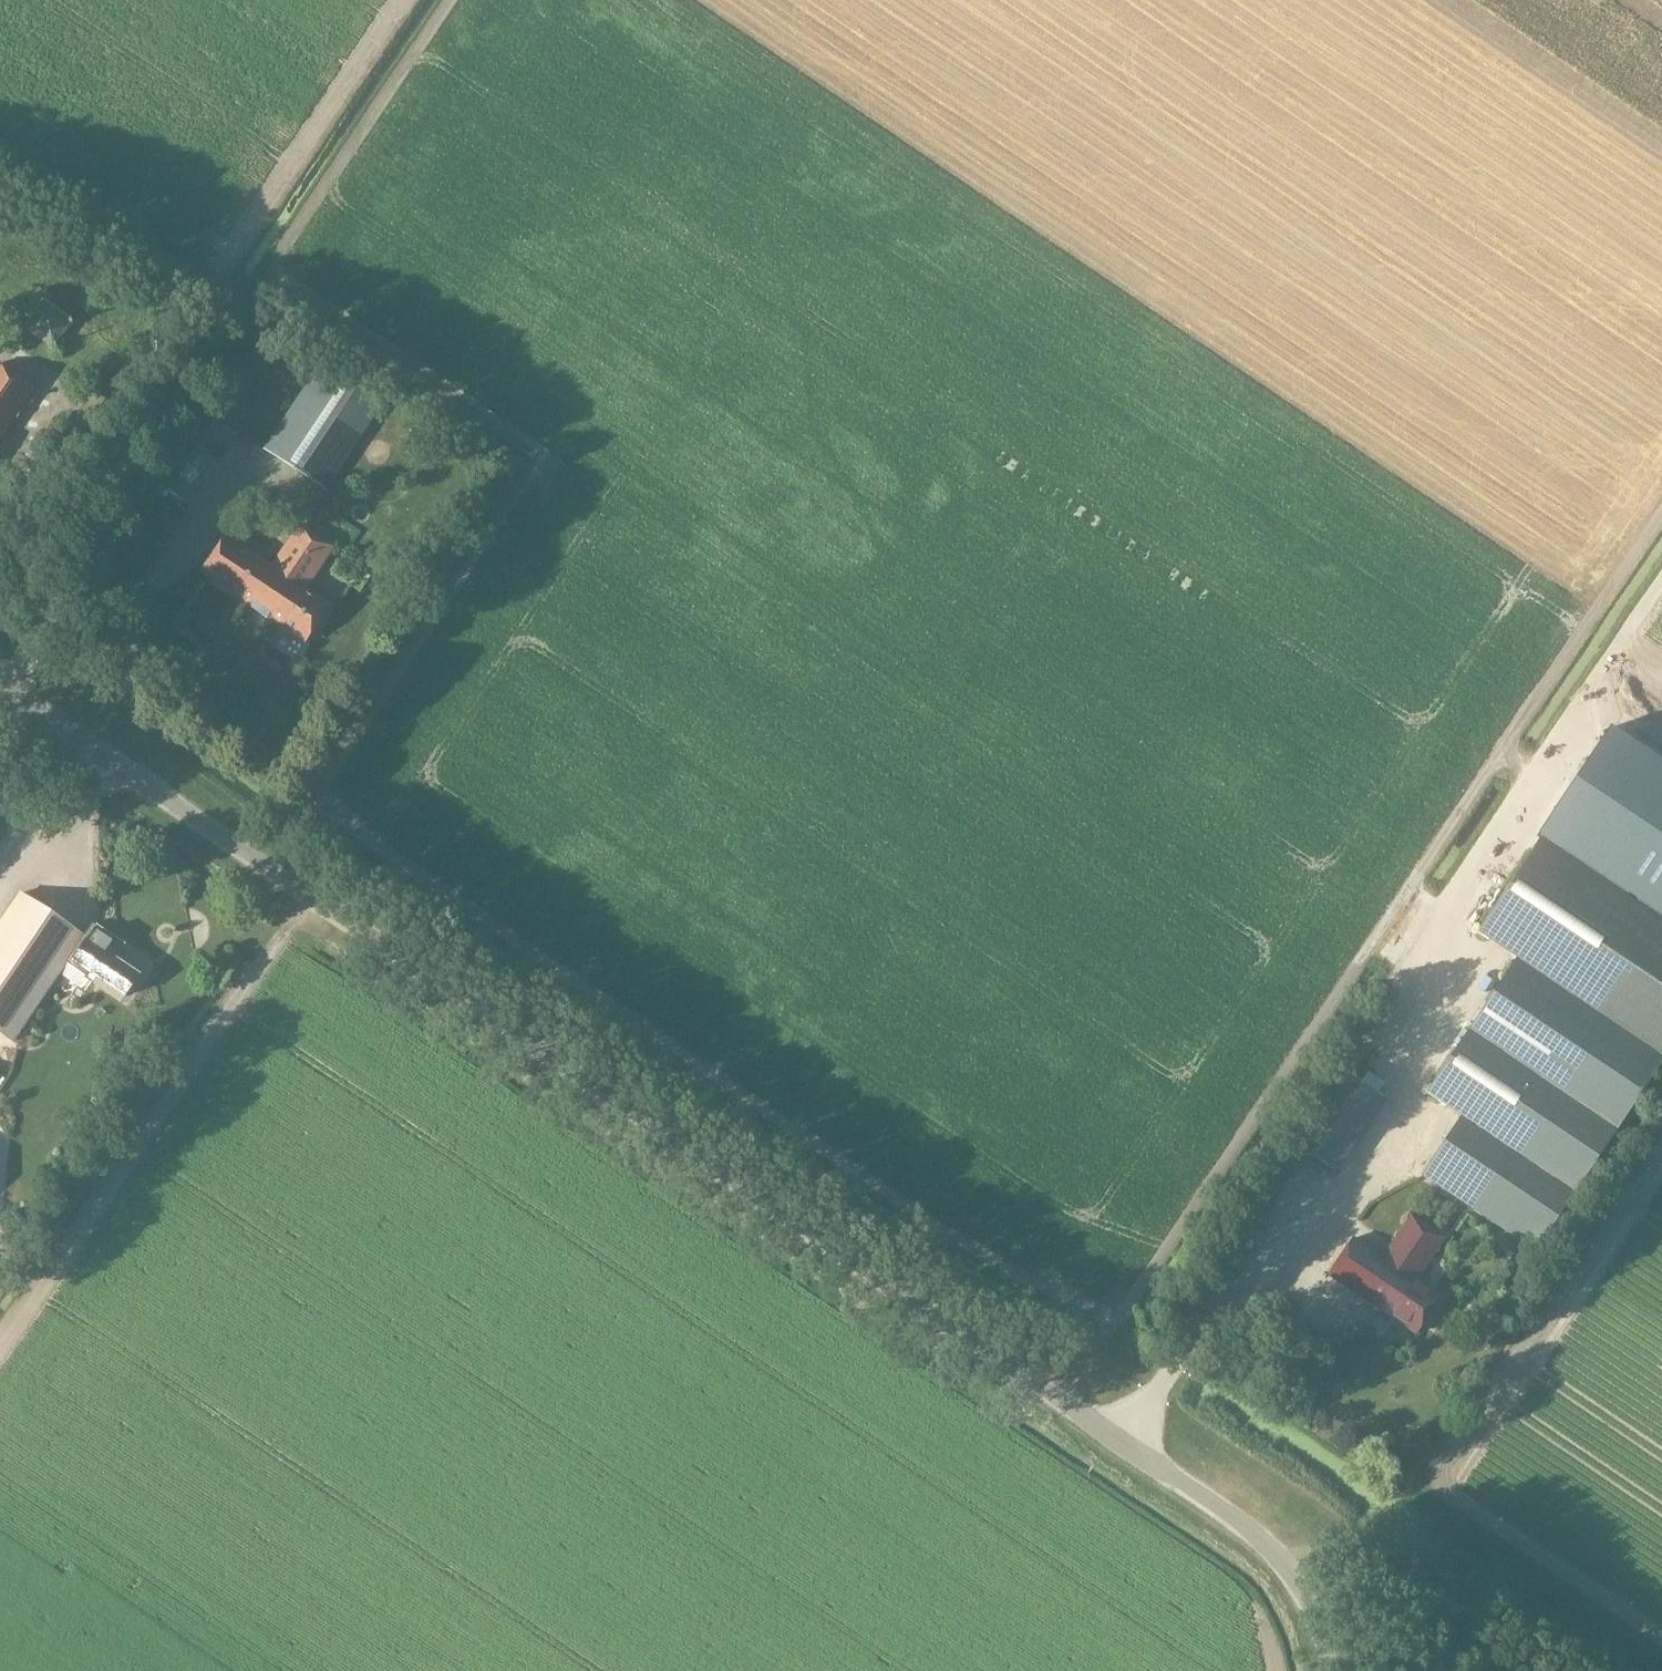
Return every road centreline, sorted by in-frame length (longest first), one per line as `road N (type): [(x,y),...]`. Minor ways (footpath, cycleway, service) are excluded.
road 1 (unclassified): [(1331,1670),(1296,1581),(1235,1518),(0,685)]

